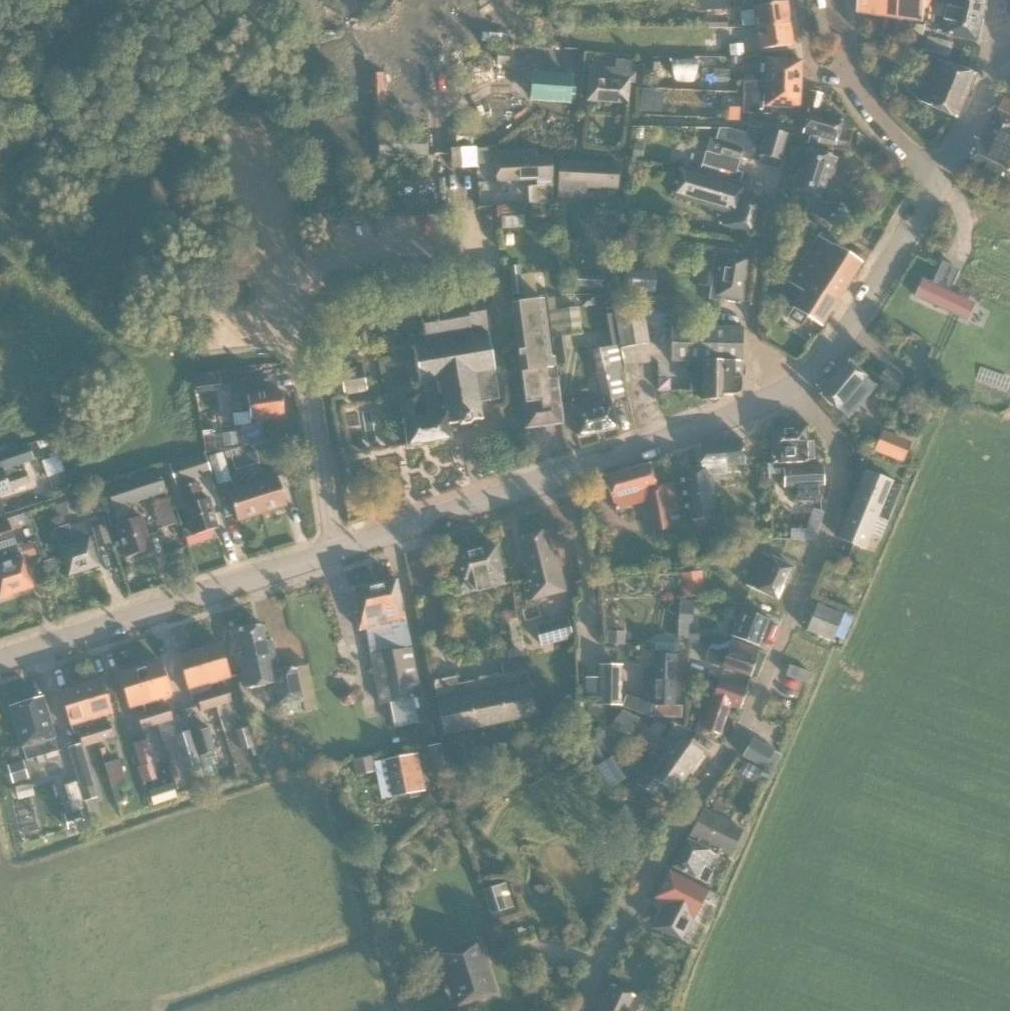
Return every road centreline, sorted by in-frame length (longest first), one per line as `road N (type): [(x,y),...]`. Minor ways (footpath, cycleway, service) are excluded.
road 1 (tertiary): [(0,660),(635,450),(790,390)]
road 2 (residential): [(578,1010),(634,901),(746,727),(831,515),(843,472),(837,444),(790,390)]
road 3 (residential): [(790,390),(752,334),(761,254),(813,72)]
road 4 (tertiary): [(790,390),(821,364),(869,297),(937,180)]
road 5 (tertiary): [(937,180),(977,109),(997,48)]
road 6 (residential): [(937,180),(867,106),(852,69)]

